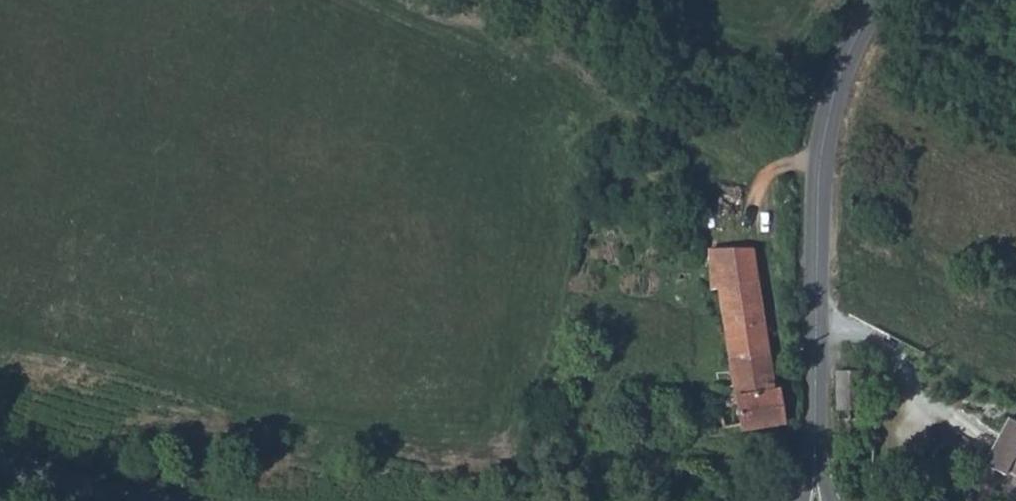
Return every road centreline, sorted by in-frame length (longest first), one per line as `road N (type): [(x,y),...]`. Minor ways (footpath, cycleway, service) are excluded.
road 1 (unclassified): [(882,0),(845,64),(822,154),(815,500)]

